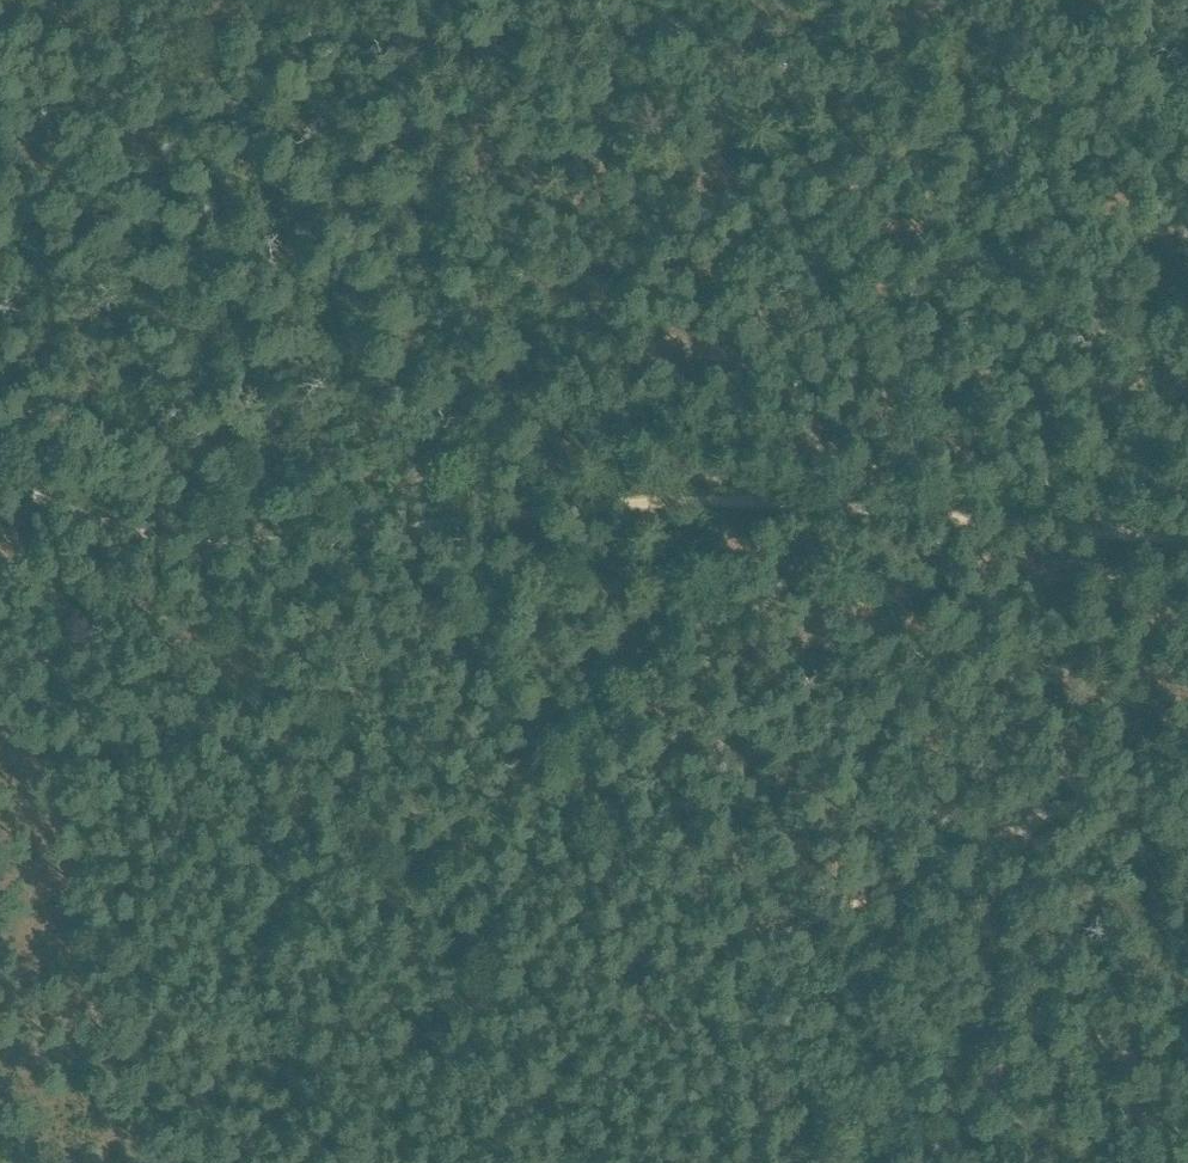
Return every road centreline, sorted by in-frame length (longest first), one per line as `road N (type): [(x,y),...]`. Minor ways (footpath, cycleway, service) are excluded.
road 1 (track): [(566,509),(780,502),(1187,546)]
road 2 (track): [(0,443),(117,521),(208,543),(354,537),(447,518),(566,509)]
road 3 (track): [(720,978),(566,509)]
road 4 (track): [(772,1162),(720,978)]

